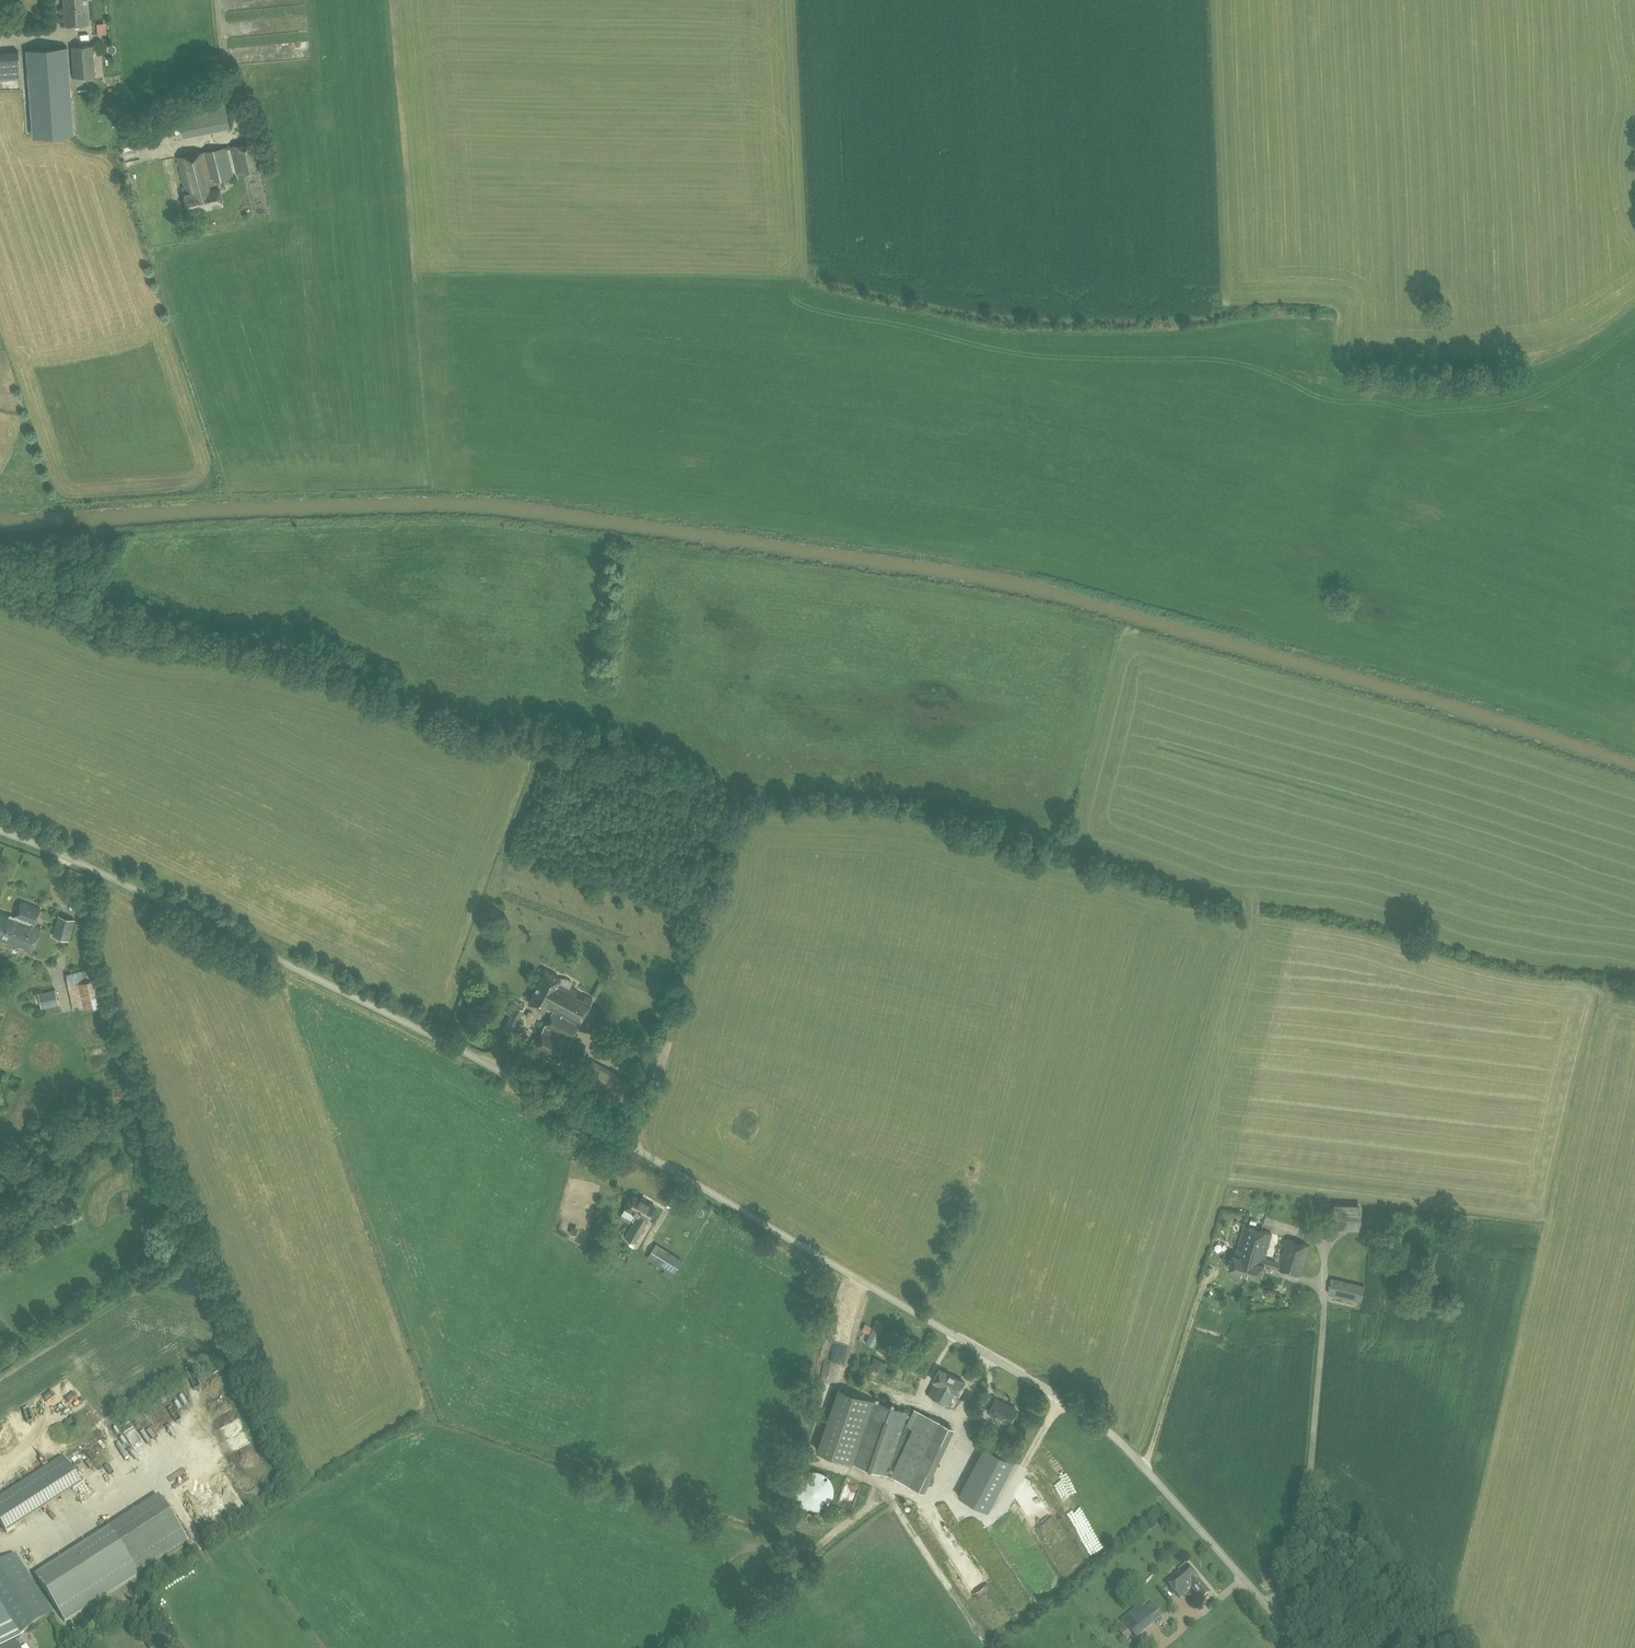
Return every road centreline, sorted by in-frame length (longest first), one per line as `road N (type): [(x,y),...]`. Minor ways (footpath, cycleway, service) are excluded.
road 1 (unclassified): [(1305,1647),(1126,1451),(1011,1372),(296,970),(63,854),(0,833)]

